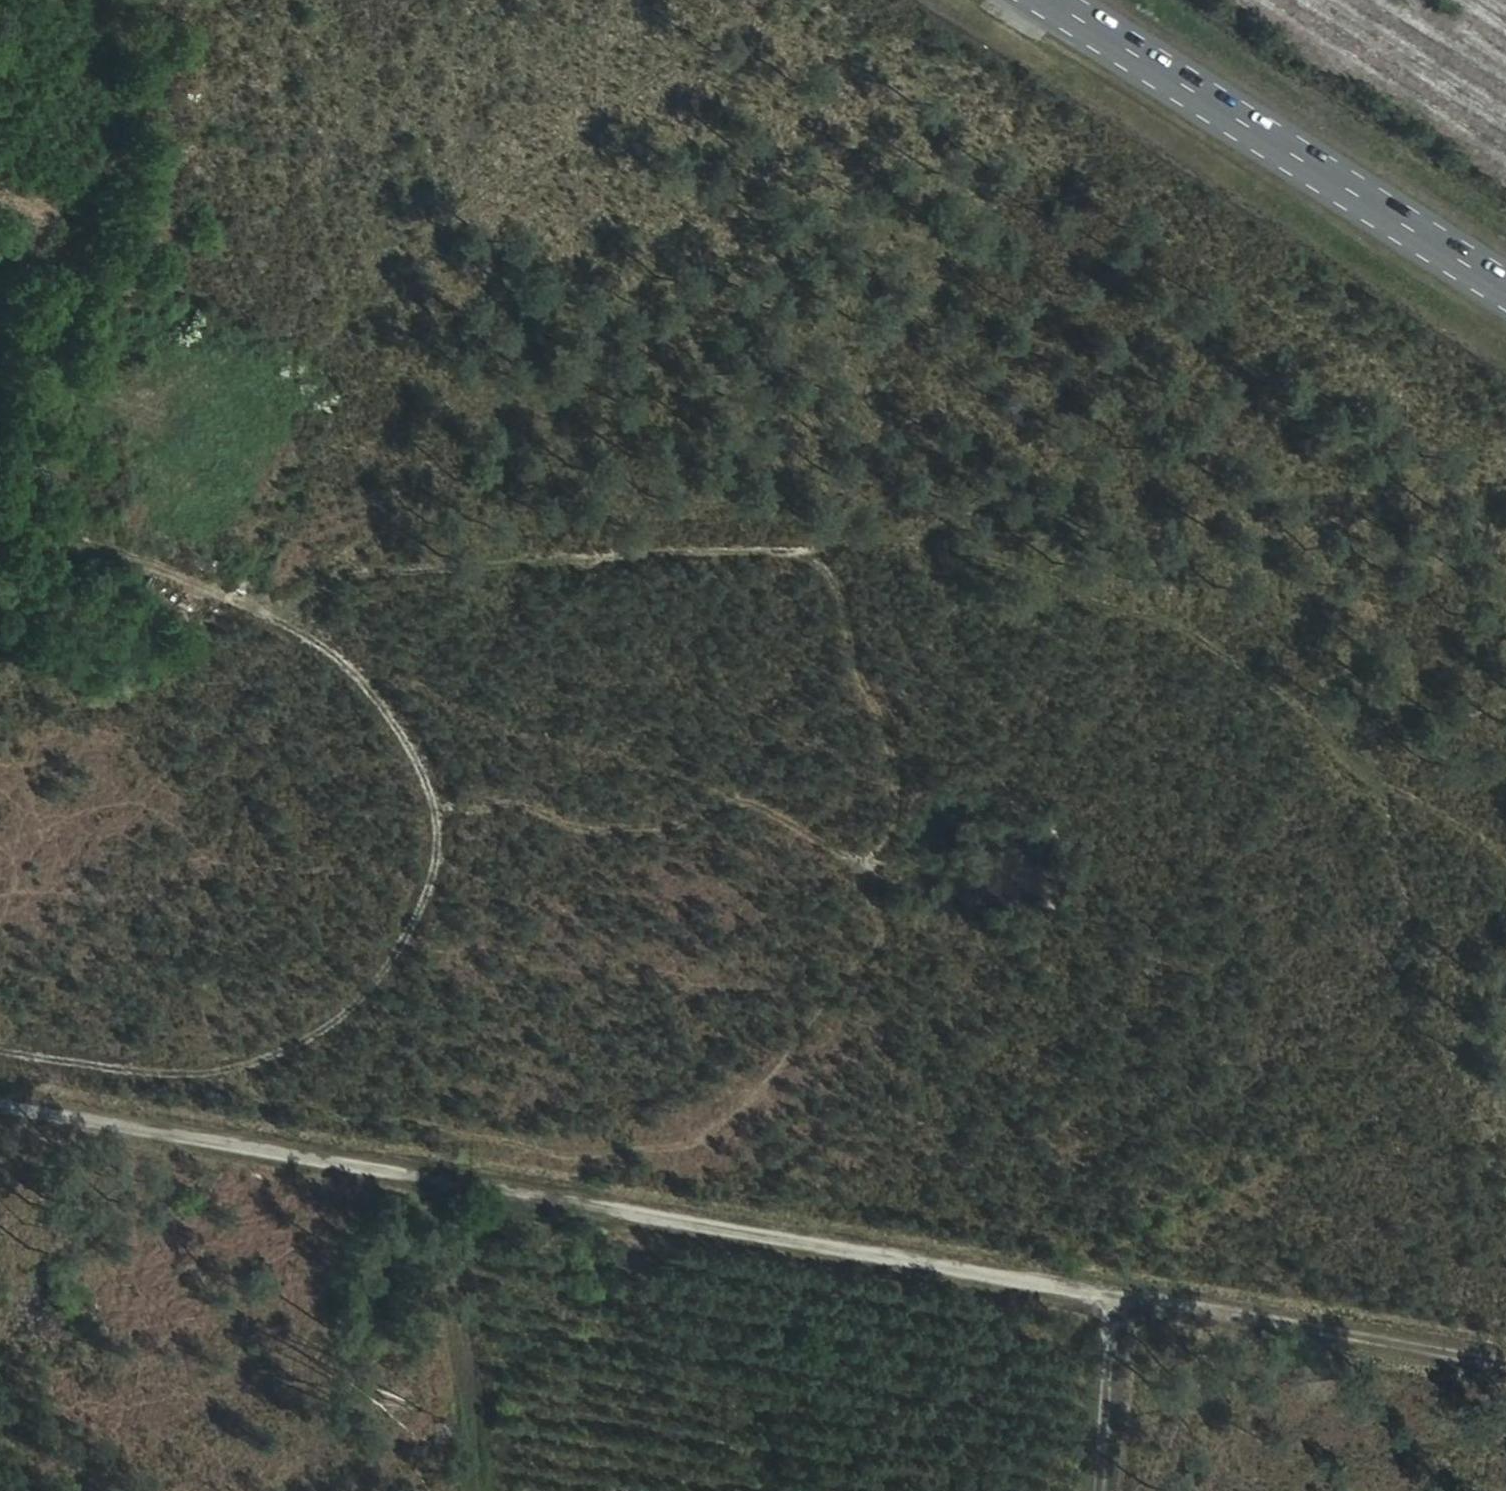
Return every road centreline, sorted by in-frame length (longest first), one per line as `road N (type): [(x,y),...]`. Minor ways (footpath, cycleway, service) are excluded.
road 1 (track): [(1505,1362),(0,1106)]
road 2 (primary): [(1505,282),(1060,0)]

